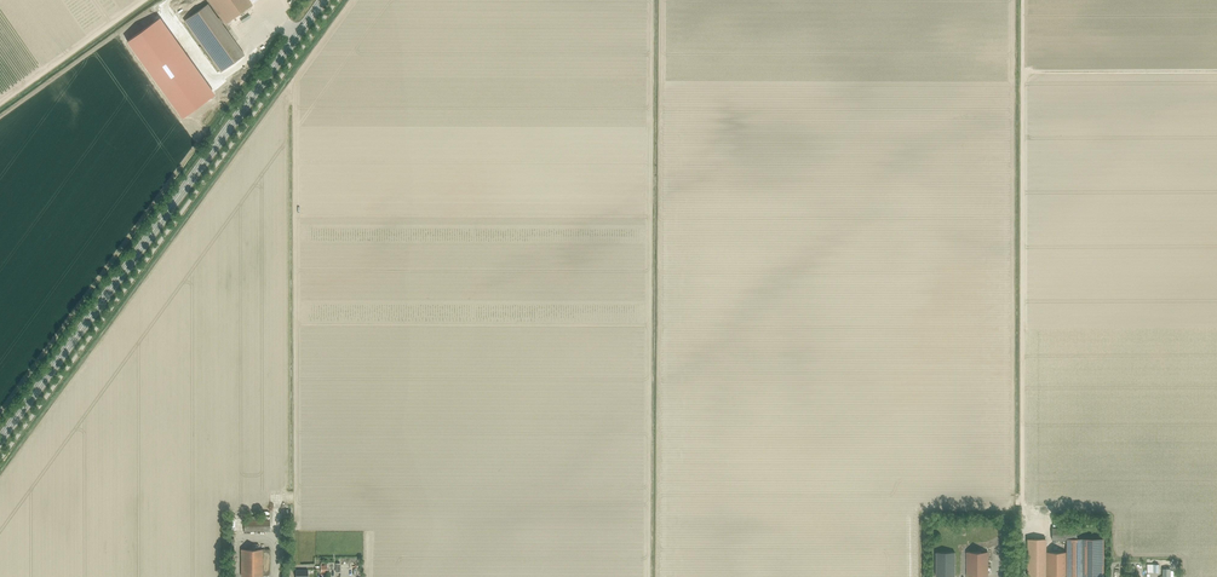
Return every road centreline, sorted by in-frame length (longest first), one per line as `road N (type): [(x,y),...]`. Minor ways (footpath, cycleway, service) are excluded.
road 1 (secondary): [(0,439),(322,0)]

